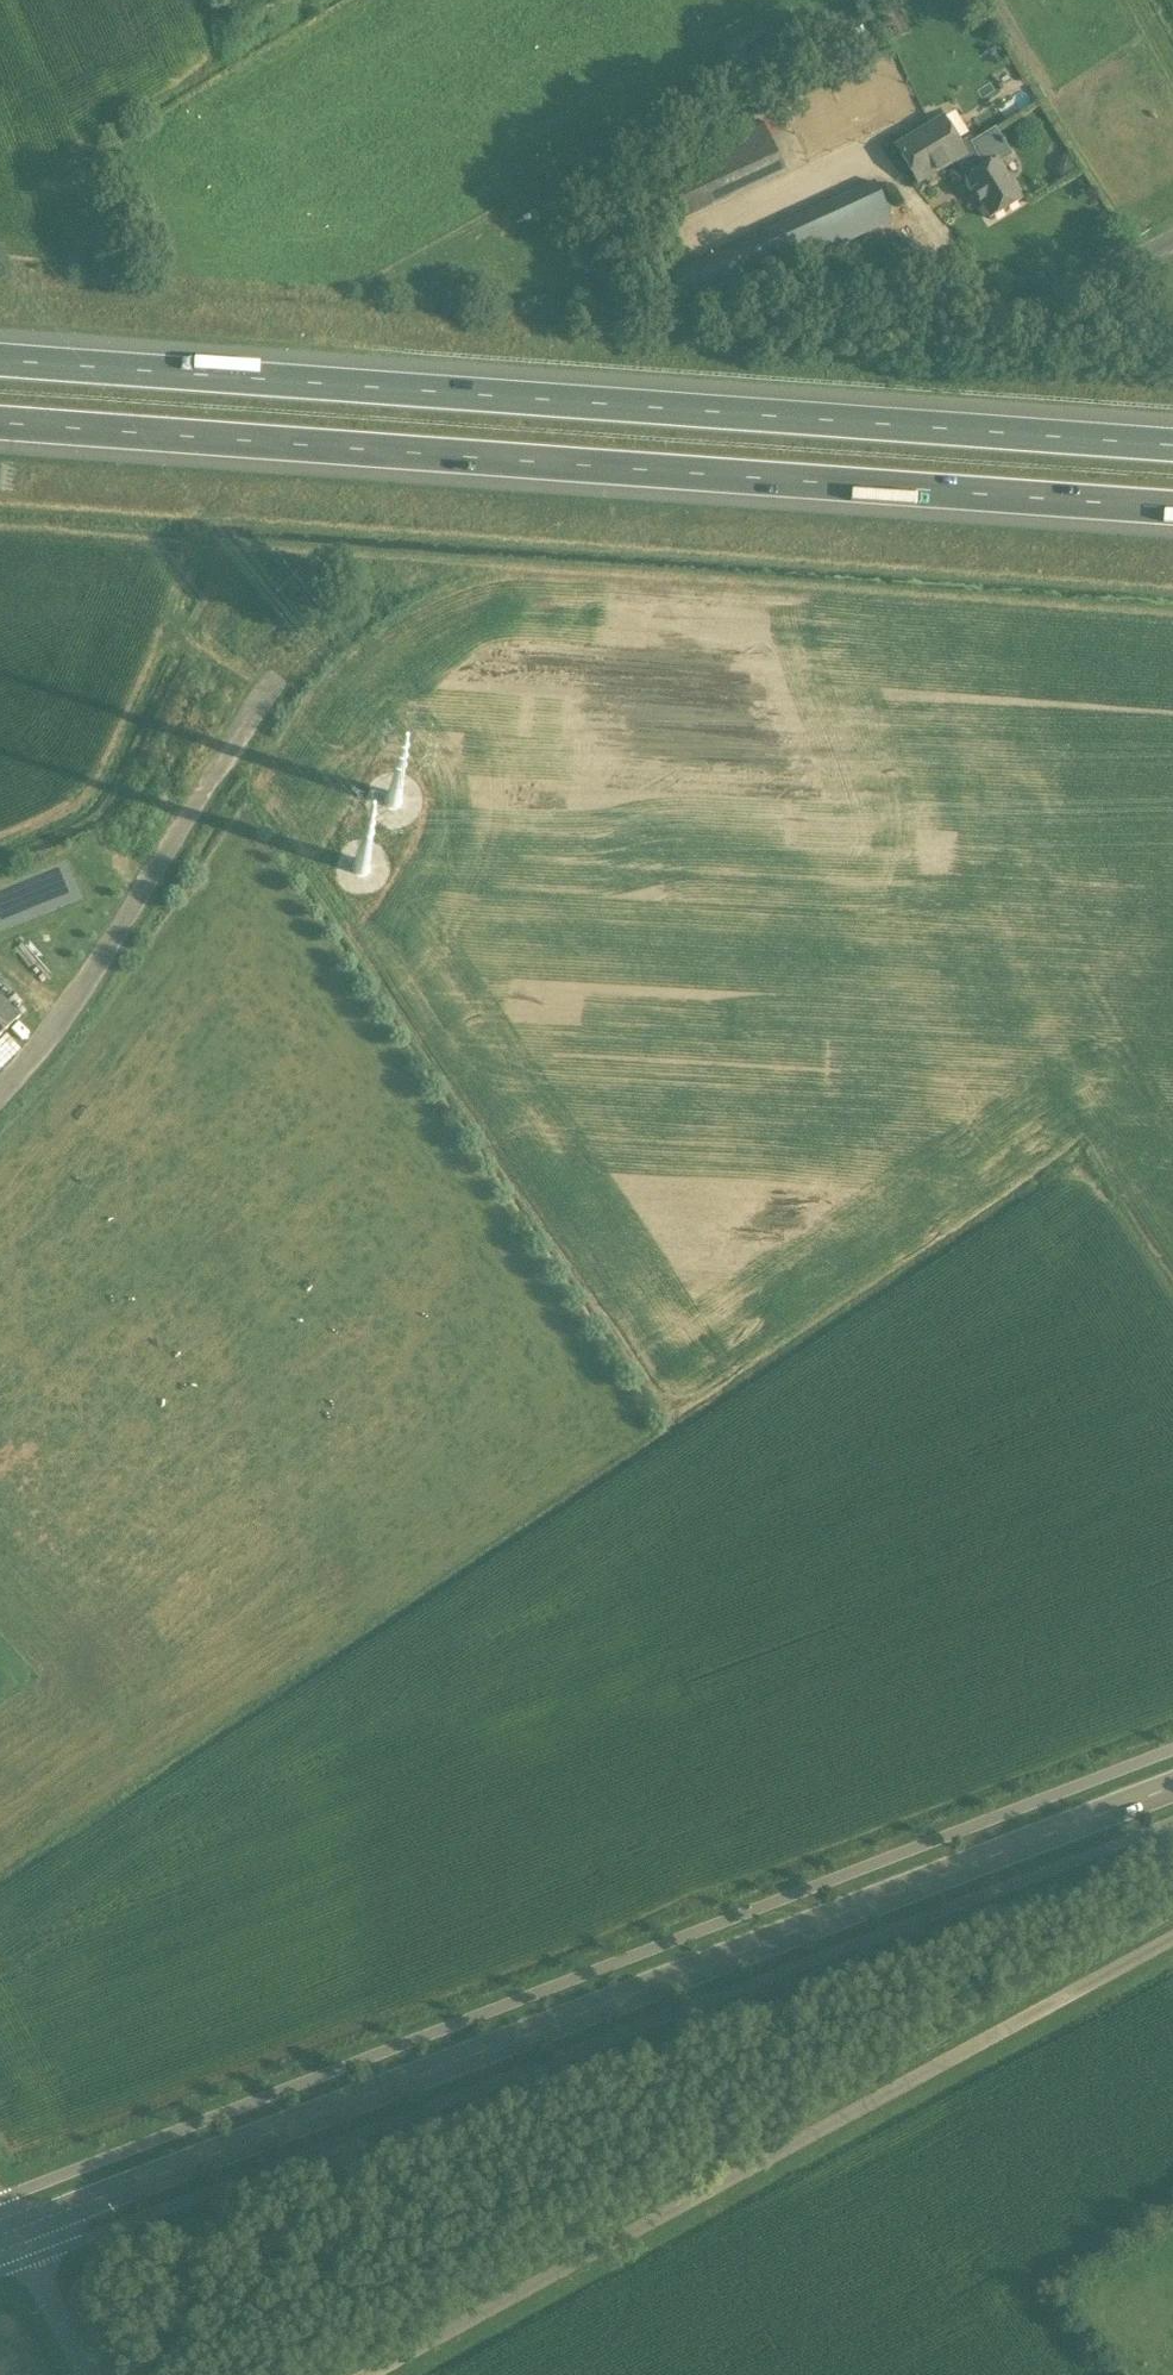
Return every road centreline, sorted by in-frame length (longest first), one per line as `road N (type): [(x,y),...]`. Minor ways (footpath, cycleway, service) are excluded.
road 1 (tertiary): [(13,2232),(1172,1786)]
road 2 (motorway): [(1172,446),(0,361)]
road 3 (motorway): [(0,424),(1172,508)]
road 4 (unclassified): [(366,2374),(1172,1939)]
road 5 (unclassified): [(0,1093),(51,1033),(277,677)]
road 6 (unclassified): [(89,2374),(13,2232)]

